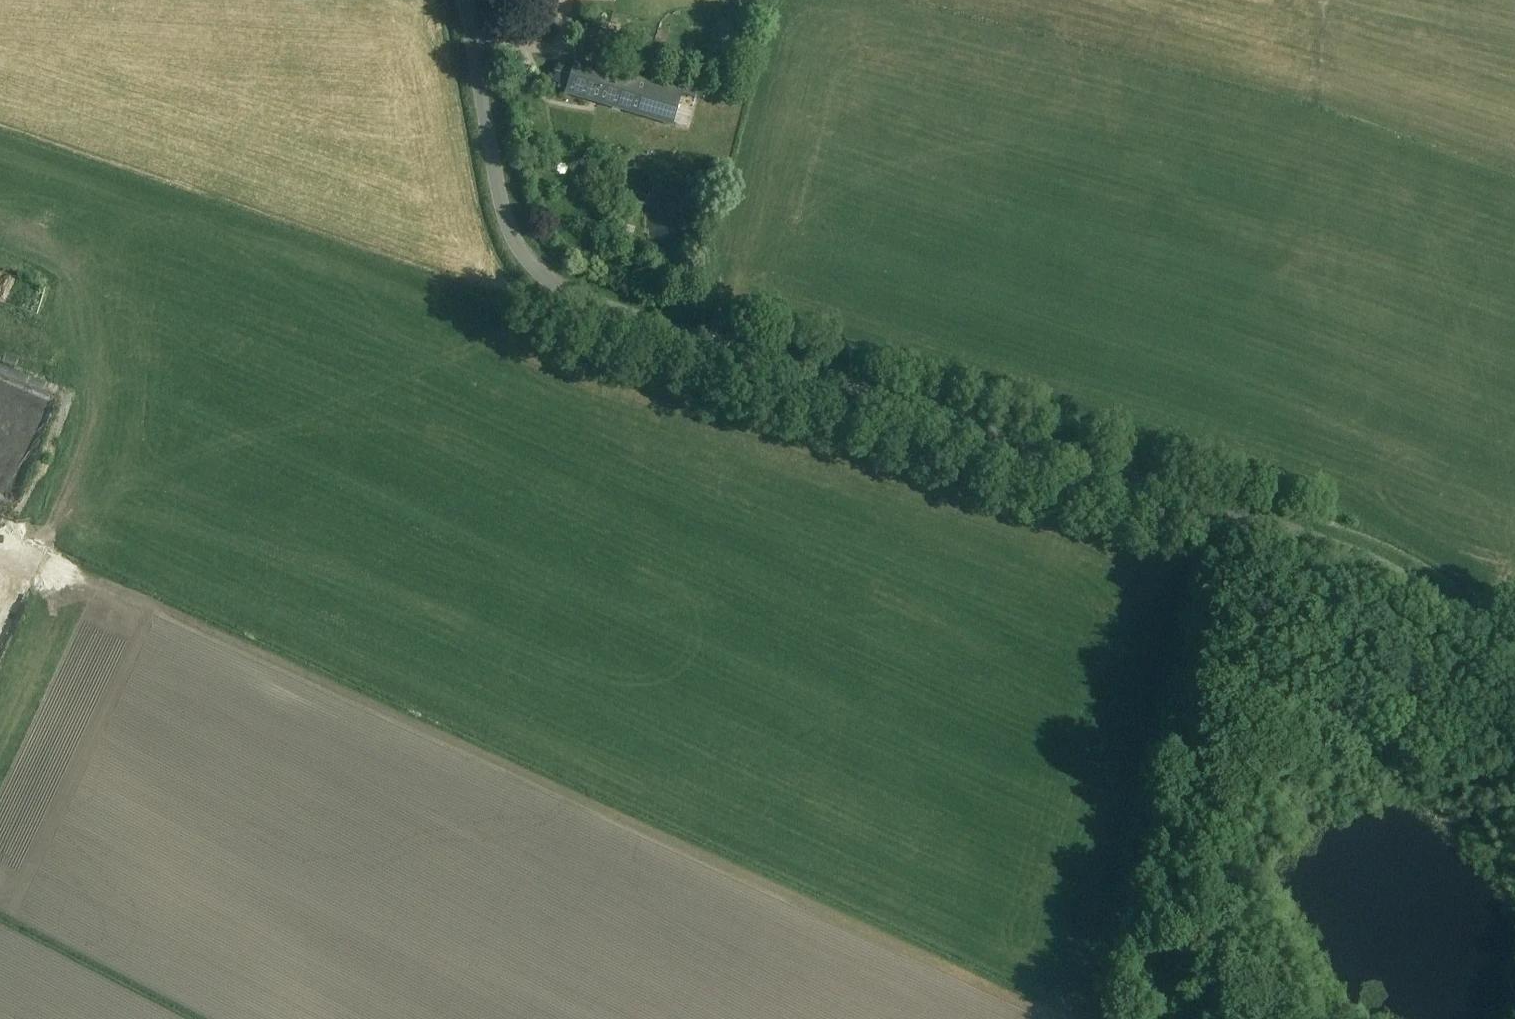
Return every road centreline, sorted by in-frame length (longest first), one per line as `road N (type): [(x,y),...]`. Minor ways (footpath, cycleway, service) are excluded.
road 1 (unclassified): [(1514,651),(1327,544),(565,291),(529,265),(511,236),(463,0)]

